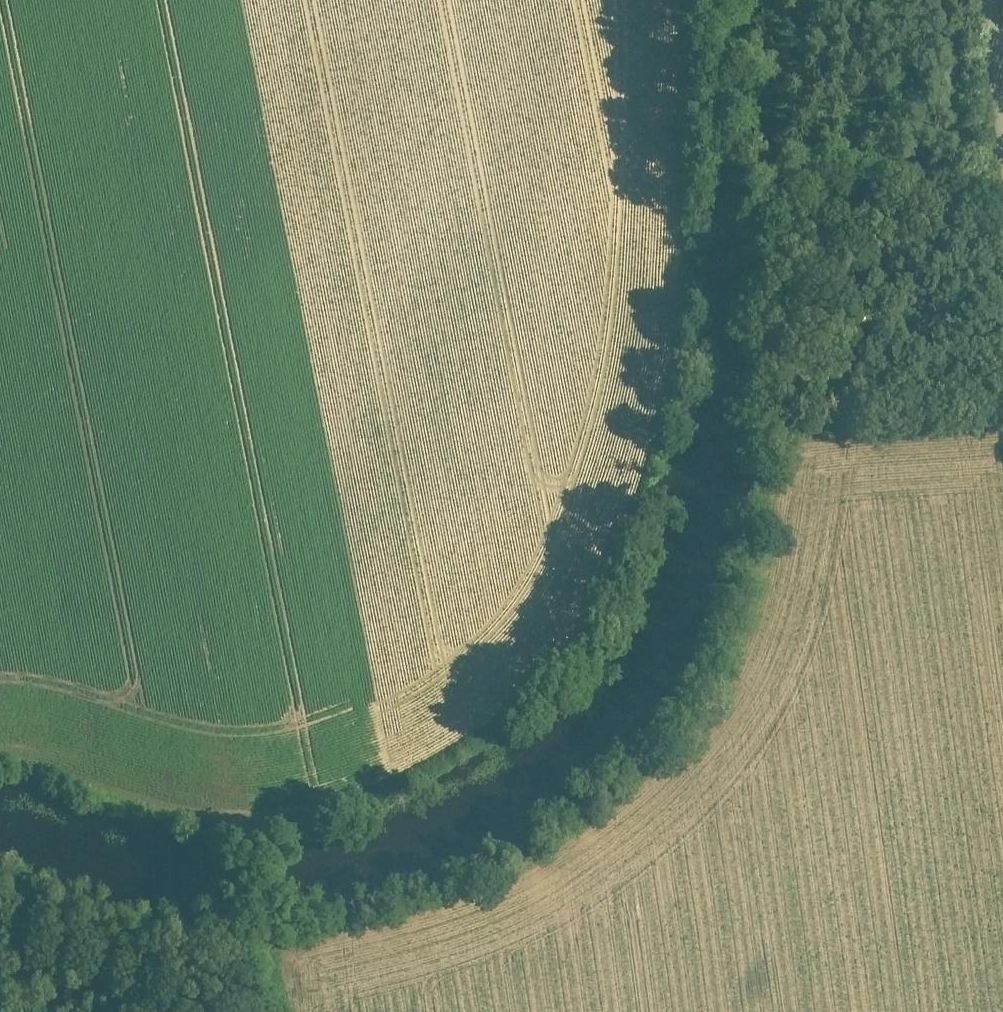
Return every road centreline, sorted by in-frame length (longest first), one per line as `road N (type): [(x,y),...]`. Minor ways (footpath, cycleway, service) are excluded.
road 1 (unclassified): [(978,0),(1002,194)]

